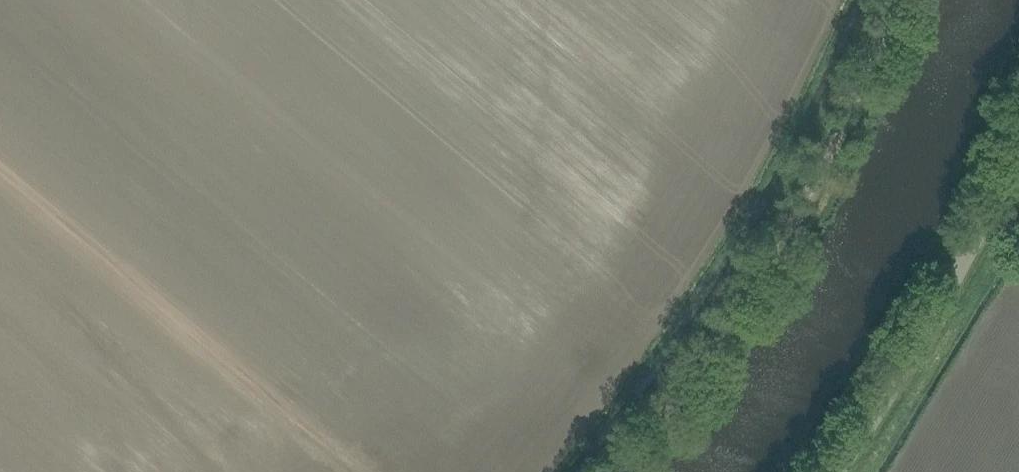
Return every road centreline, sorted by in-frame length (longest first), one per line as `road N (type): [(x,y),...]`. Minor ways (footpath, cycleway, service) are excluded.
road 1 (track): [(895,0),(844,127),(792,222),(623,471)]
road 2 (unclassified): [(830,471),(939,301),(1018,144)]

